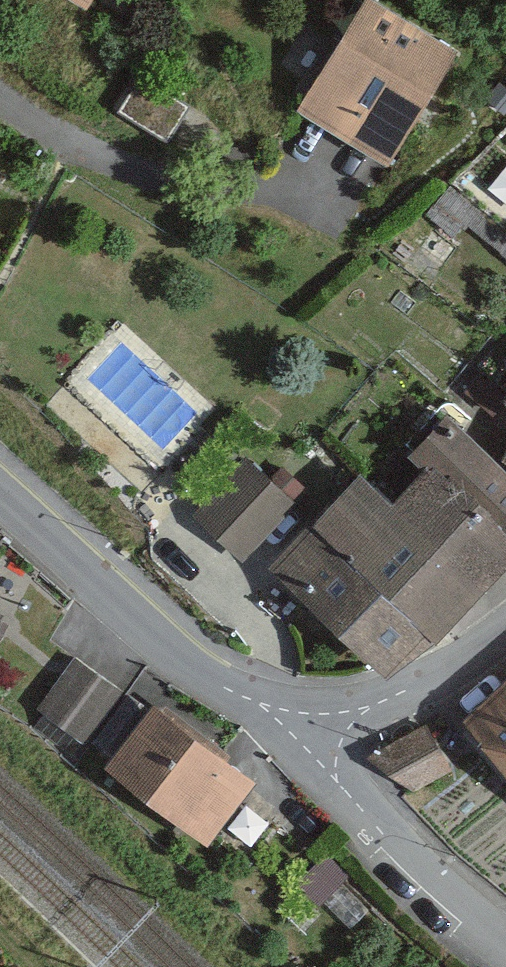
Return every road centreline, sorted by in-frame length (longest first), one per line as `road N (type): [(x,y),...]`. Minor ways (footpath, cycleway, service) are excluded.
road 1 (residential): [(0,497),(106,597),(305,755)]
road 2 (residential): [(305,755),(505,949)]
road 3 (residential): [(505,629),(305,755)]
road 4 (residential): [(0,94),(101,163)]

